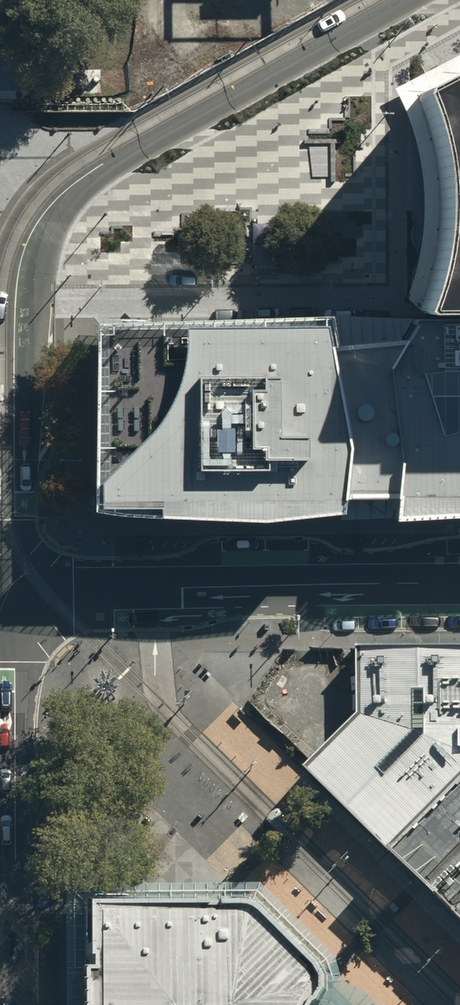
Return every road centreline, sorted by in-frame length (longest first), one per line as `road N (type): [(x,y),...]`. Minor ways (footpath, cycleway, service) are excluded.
road 1 (unclassified): [(14,584),(20,264),(50,206),(132,146)]
road 2 (tertiary): [(14,584),(459,582)]
road 3 (tertiary): [(14,584),(18,1004)]
road 4 (unclassified): [(394,0),(132,146)]

